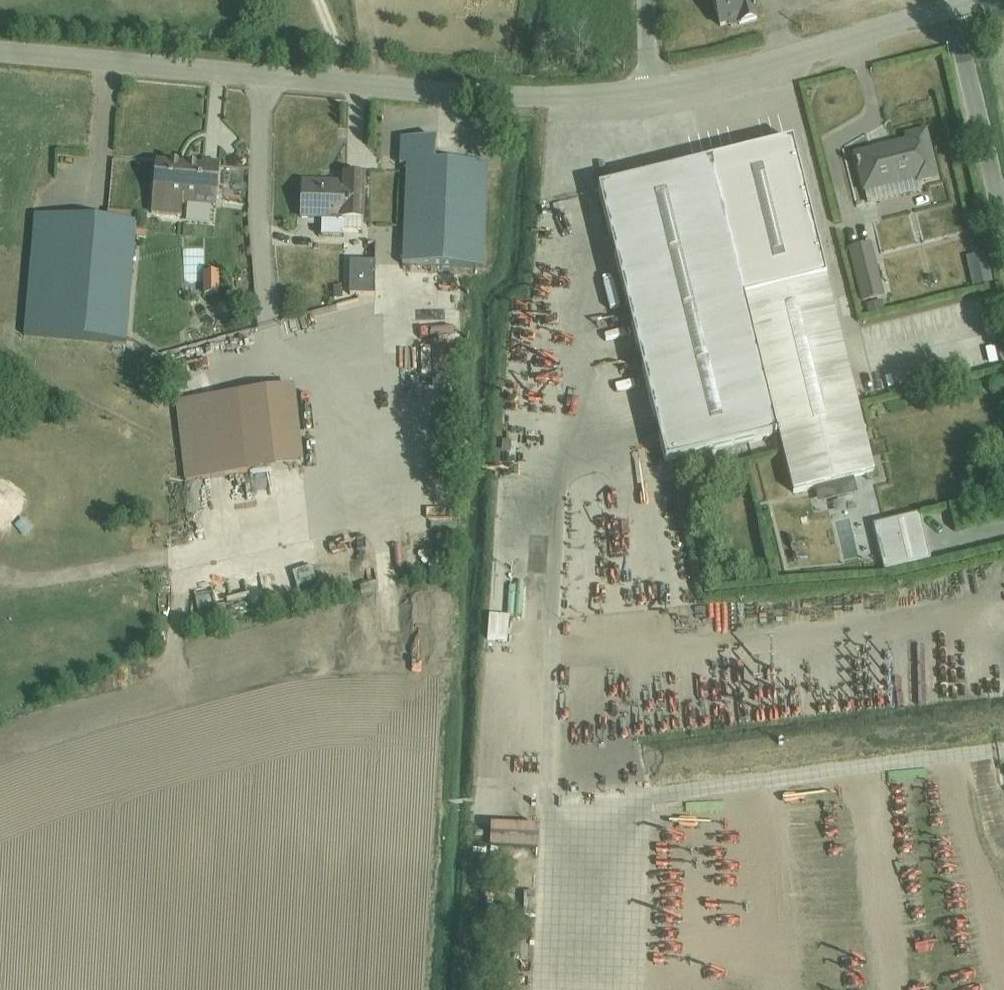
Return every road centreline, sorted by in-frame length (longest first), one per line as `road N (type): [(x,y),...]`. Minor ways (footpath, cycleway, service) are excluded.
road 1 (tertiary): [(642,99),(548,106),(0,58)]
road 2 (tertiary): [(946,14),(642,99)]
road 3 (unclassified): [(1003,252),(946,14)]

